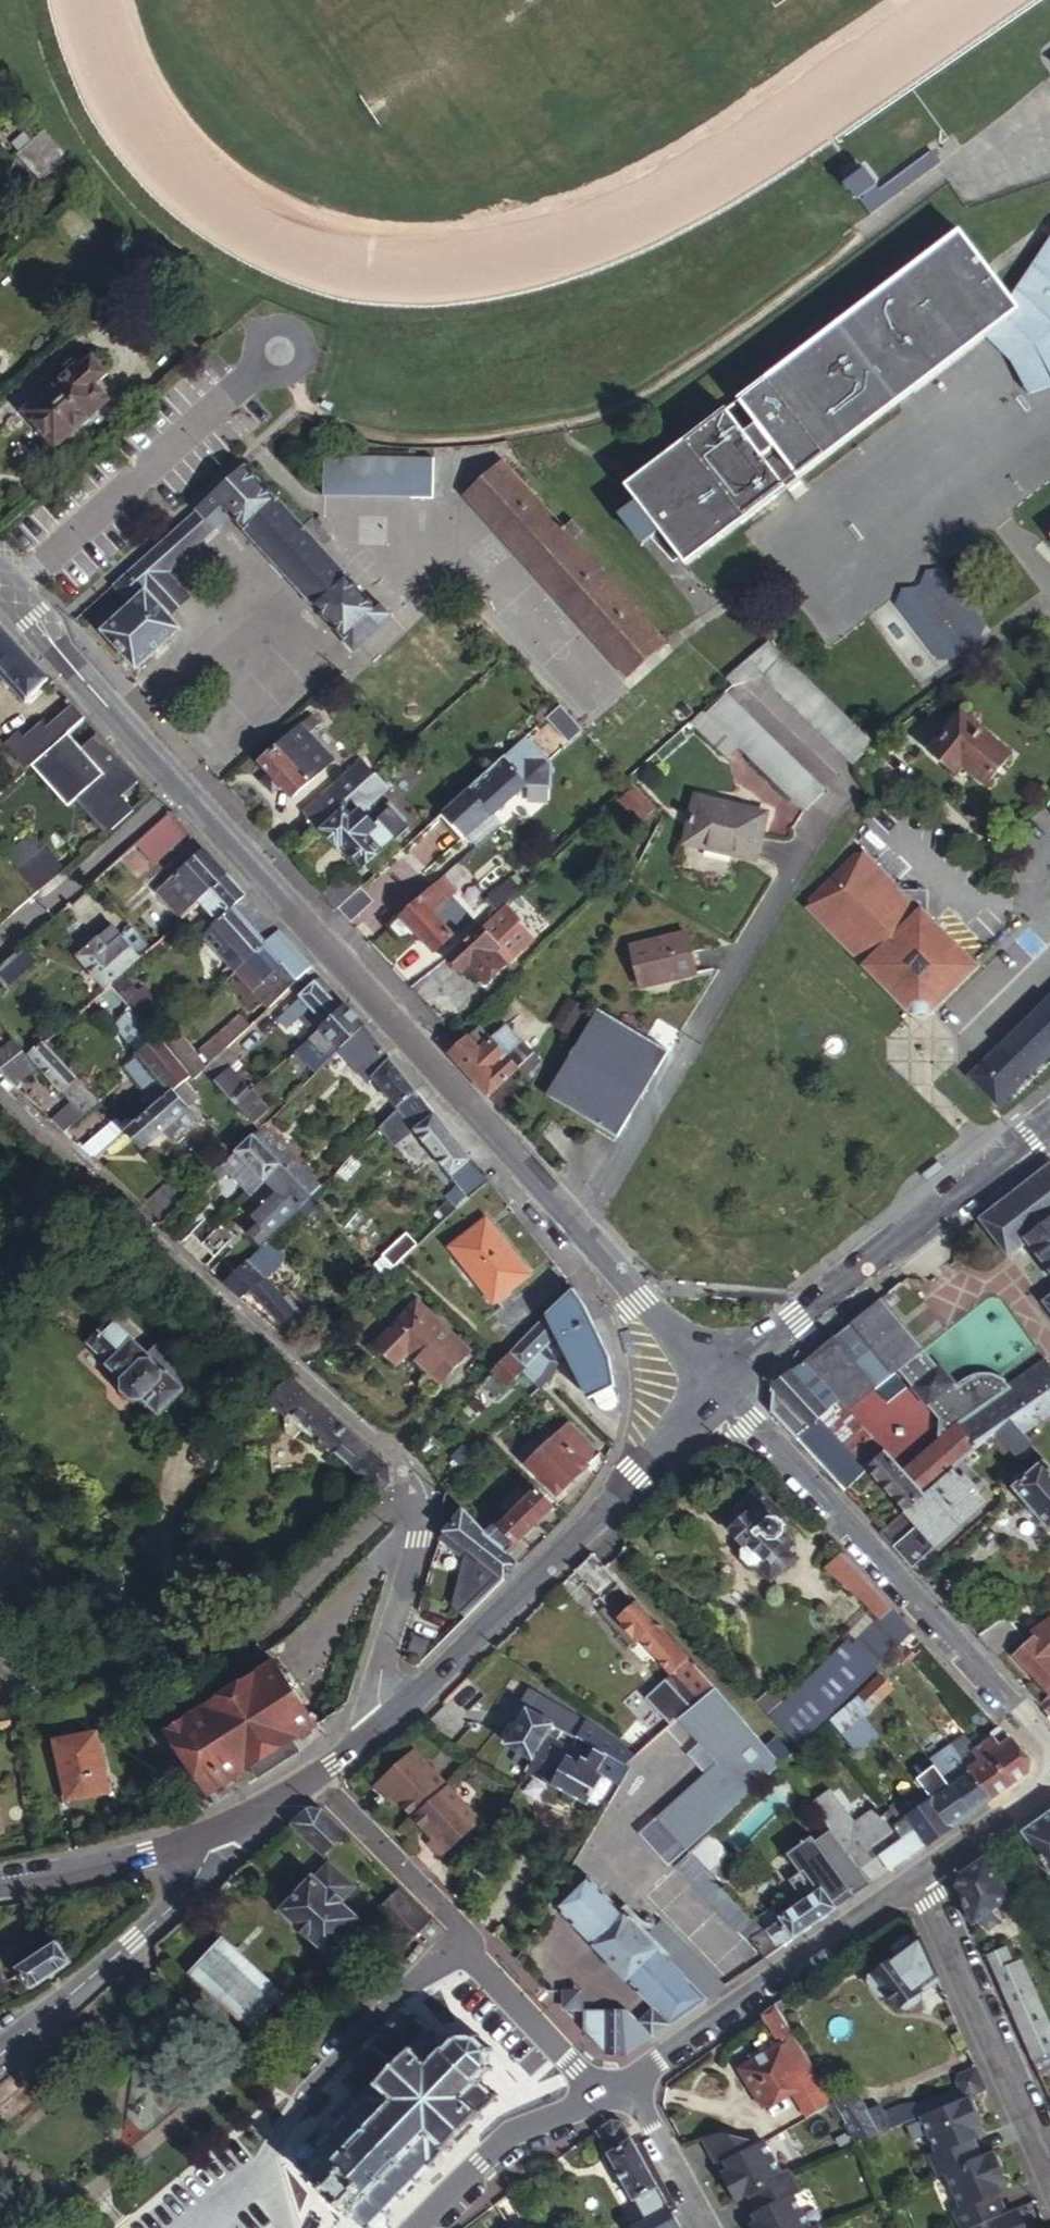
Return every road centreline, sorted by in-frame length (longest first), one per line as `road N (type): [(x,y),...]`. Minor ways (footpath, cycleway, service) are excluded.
road 1 (tertiary): [(176,788),(716,1390)]
road 2 (residential): [(413,1485),(394,1456),(0,1089)]
road 3 (tertiary): [(716,1390),(383,1722)]
road 4 (residential): [(25,1687),(269,1629),(413,1485)]
road 5 (residential): [(716,1390),(1005,1708)]
road 6 (tertiary): [(716,1390),(1049,1127)]
road 7 (residential): [(606,2095),(460,1948),(456,1918),(343,1799)]
road 8 (residential): [(606,2095),(926,1879)]
road 9 (residential): [(222,1831),(183,1896),(0,2053)]
road 10 (residential): [(926,1879),(1049,2164)]
road 11 (tertiary): [(0,592),(176,788)]
road 12 (residential): [(383,1722),(376,1707),(385,1655),(416,1556),(413,1485)]
road 13 (residential): [(0,946),(176,788)]
road 14 (residential): [(417,2227),(506,2138),(606,2095)]
road 15 (tertiary): [(222,1831),(0,1883)]
road 16 (tertiary): [(383,1722),(264,1812),(222,1831)]
road 17 (residential): [(606,2095),(647,2113),(711,2227)]

